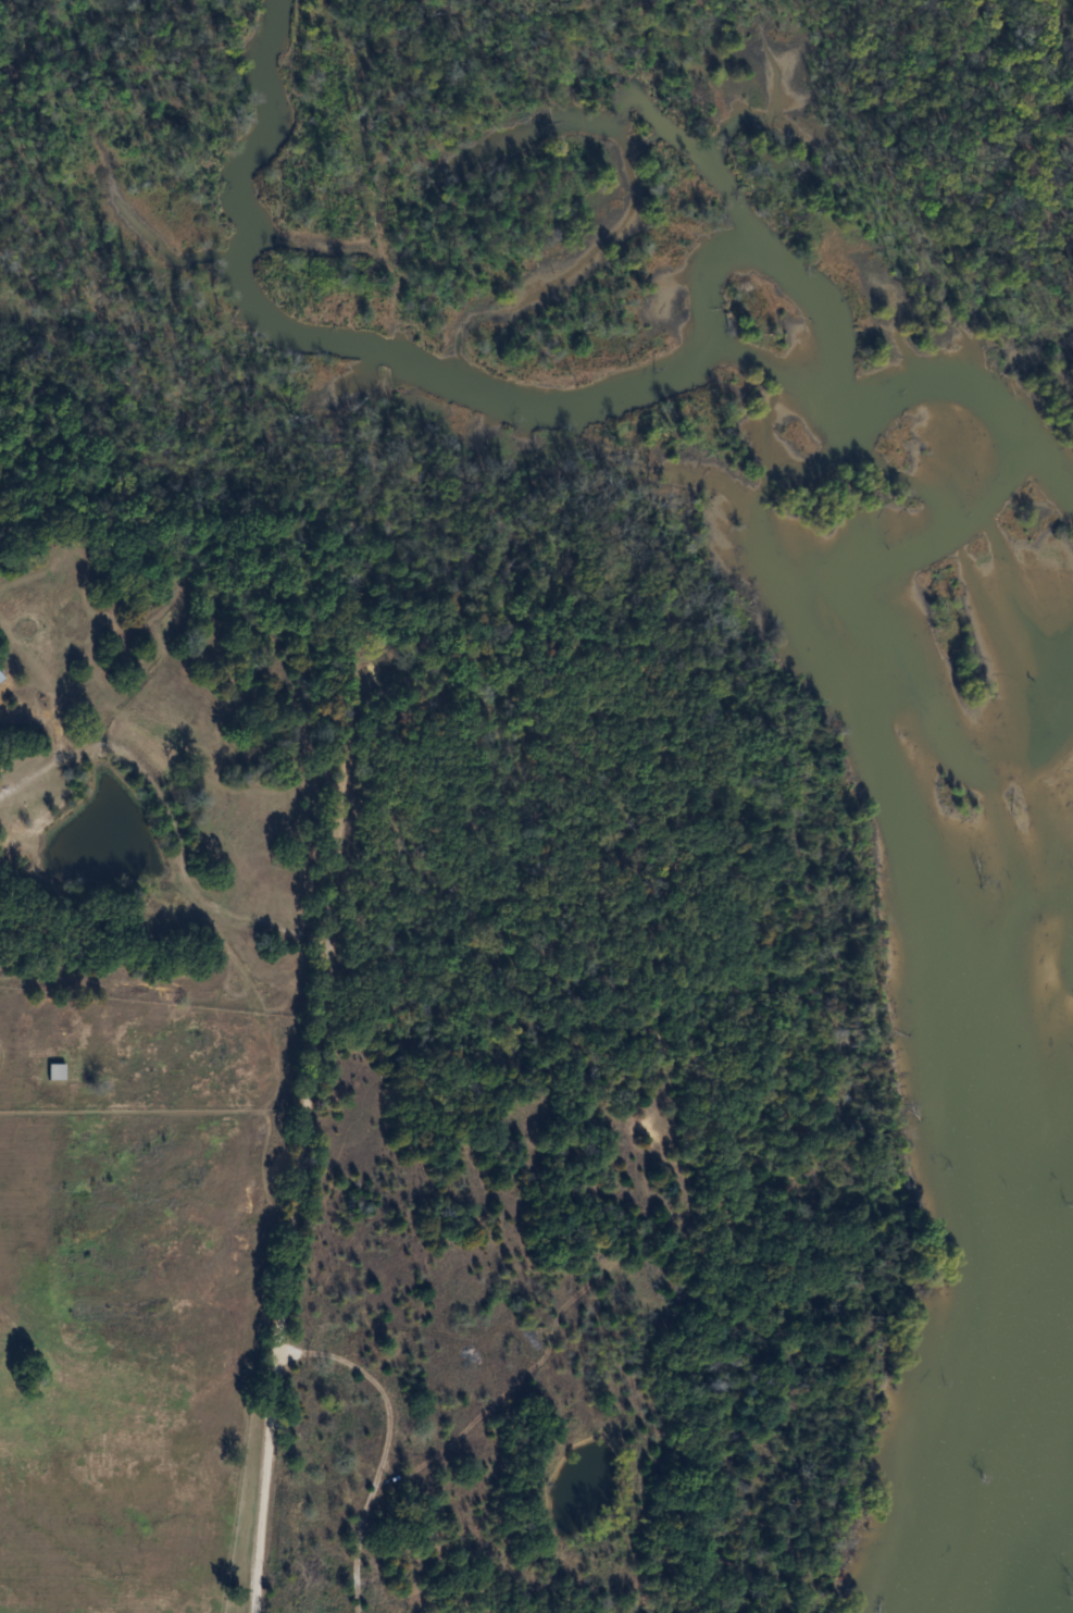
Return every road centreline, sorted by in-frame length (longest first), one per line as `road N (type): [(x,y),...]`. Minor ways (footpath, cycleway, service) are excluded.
road 1 (residential): [(271,1387),(254,1612)]

